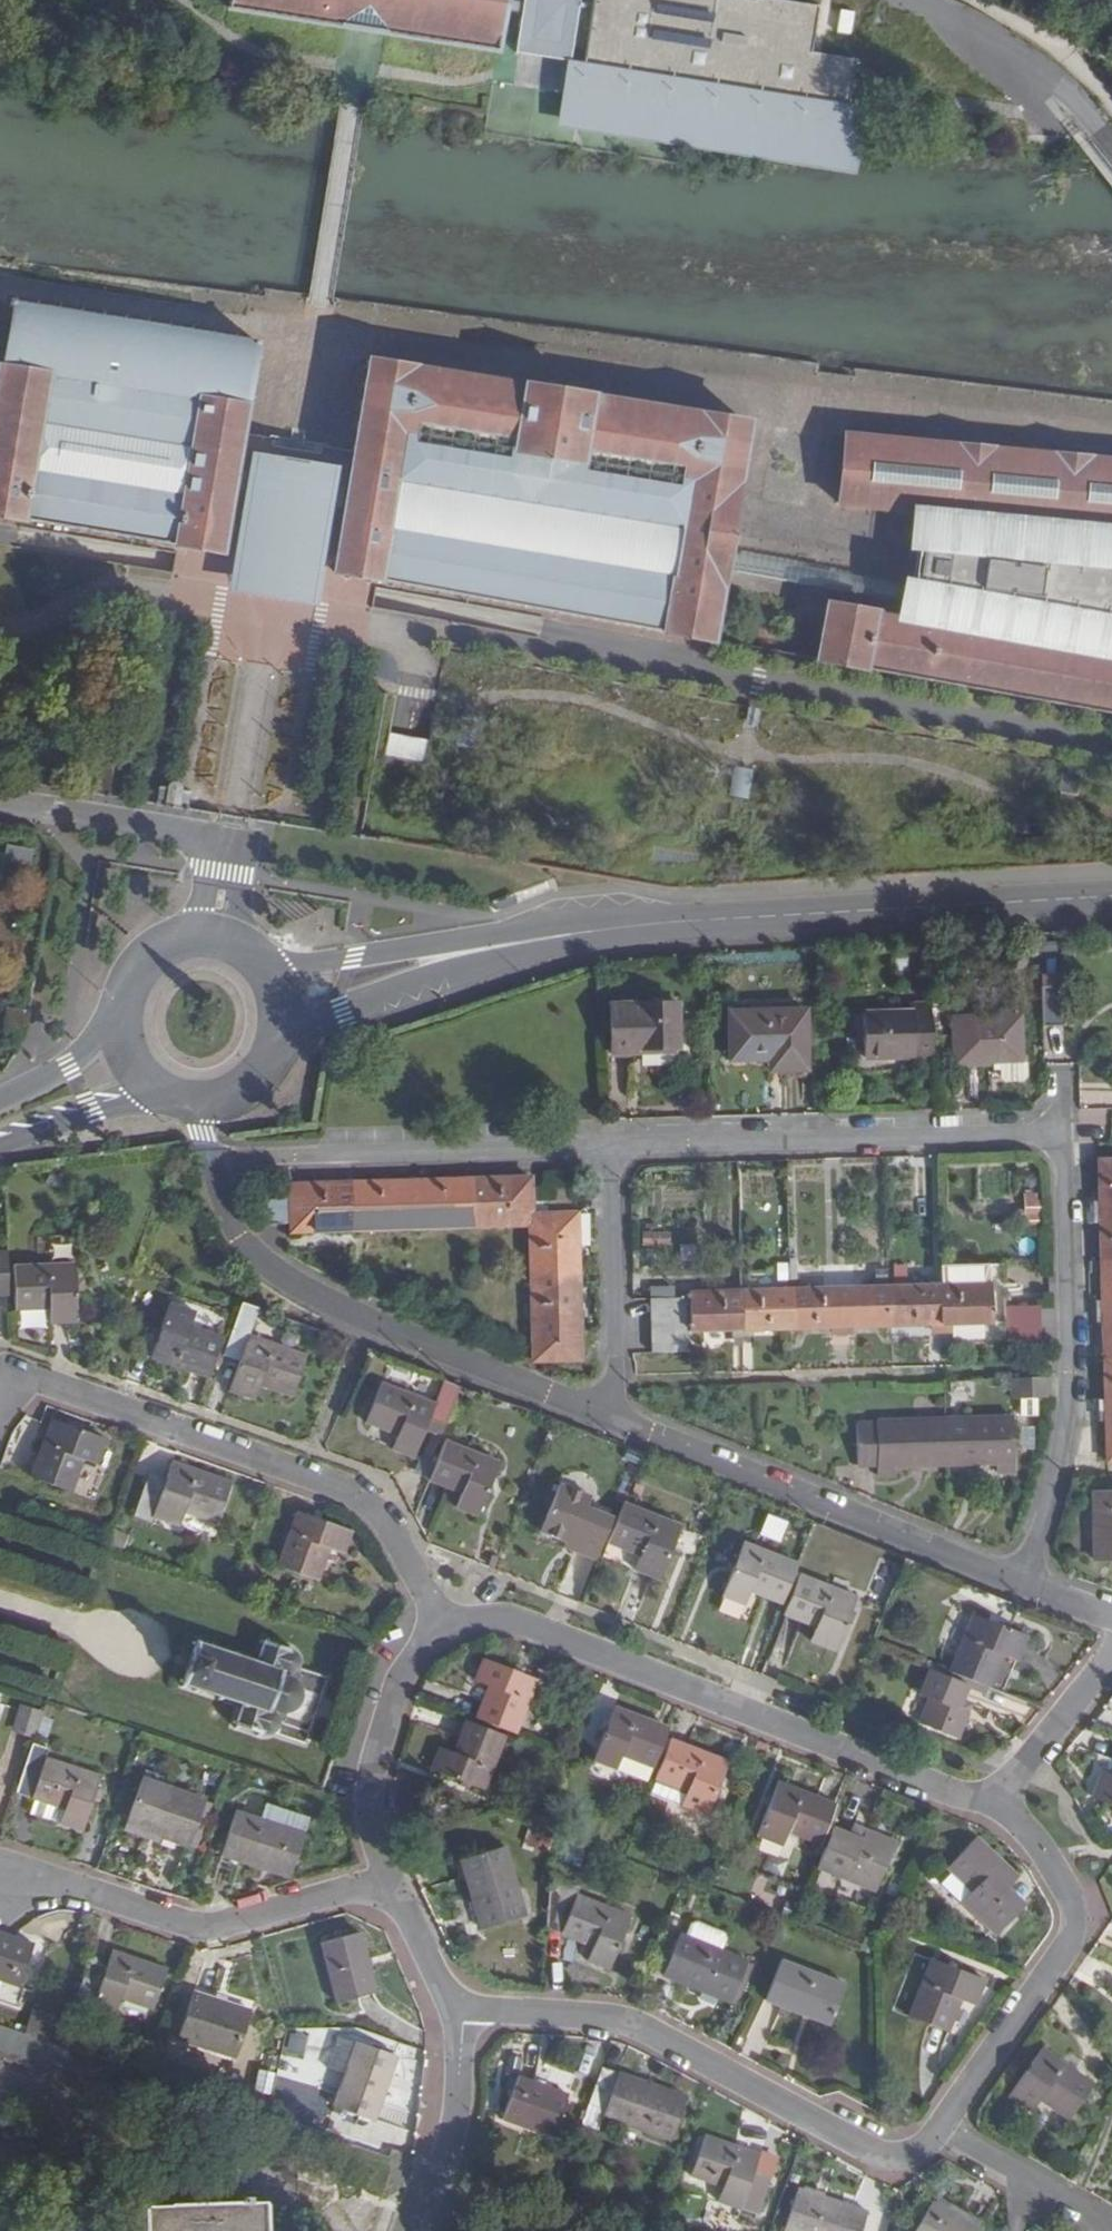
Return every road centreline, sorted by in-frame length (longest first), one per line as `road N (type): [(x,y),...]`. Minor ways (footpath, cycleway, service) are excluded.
road 1 (residential): [(441,1625),(532,1626),(915,1782),(992,1797)]
road 2 (residential): [(441,1625),(388,1522),(355,1494),(38,1379),(0,1385)]
road 3 (residential): [(459,2012),(606,2019),(642,2030),(864,2151),(899,2158),(930,2147),(940,2132)]
road 4 (residential): [(619,1416),(315,1293),(276,1269),(245,1240),(210,1159)]
road 5 (residential): [(1062,1136),(1068,1381),(1058,1470),(1023,1583)]
road 6 (residential): [(610,1149),(1062,1136)]
road 7 (primary): [(673,923),(1111,896)]
road 8 (residential): [(1023,1583),(619,1416)]
road 9 (primary): [(275,1045),(472,966),(673,923)]
road 10 (primary): [(673,923),(539,930),(312,964),(259,962)]
road 11 (residential): [(390,1882),(212,1931),(0,1868)]
road 12 (residential): [(940,2132),(1072,1941),(1074,1909),(1057,1868),(992,1797)]
road 13 (residential): [(210,1159),(610,1149)]
road 14 (unclassified): [(216,937),(230,844),(0,807)]
road 15 (residential): [(390,1882),(373,1830),(370,1782),(395,1685),(441,1625)]
road 16 (residential): [(610,1149),(619,1416)]
road 17 (residential): [(421,2230),(459,2090),(459,2012)]
road 18 (residential): [(0,2138),(60,2136),(62,2214),(0,2217)]
road 19 (track): [(185,1663),(0,1602)]
road 20 (residential): [(940,2132),(1111,2225)]
road 21 (residential): [(992,1797),(1111,1652)]
road 22 (primary): [(0,1152),(165,1091)]
road 23 (primary): [(118,999),(69,1068),(0,1101)]
road 24 (residential): [(459,2012),(390,1882)]
road 25 (primary): [(216,937),(190,935),(143,955),(118,999)]

